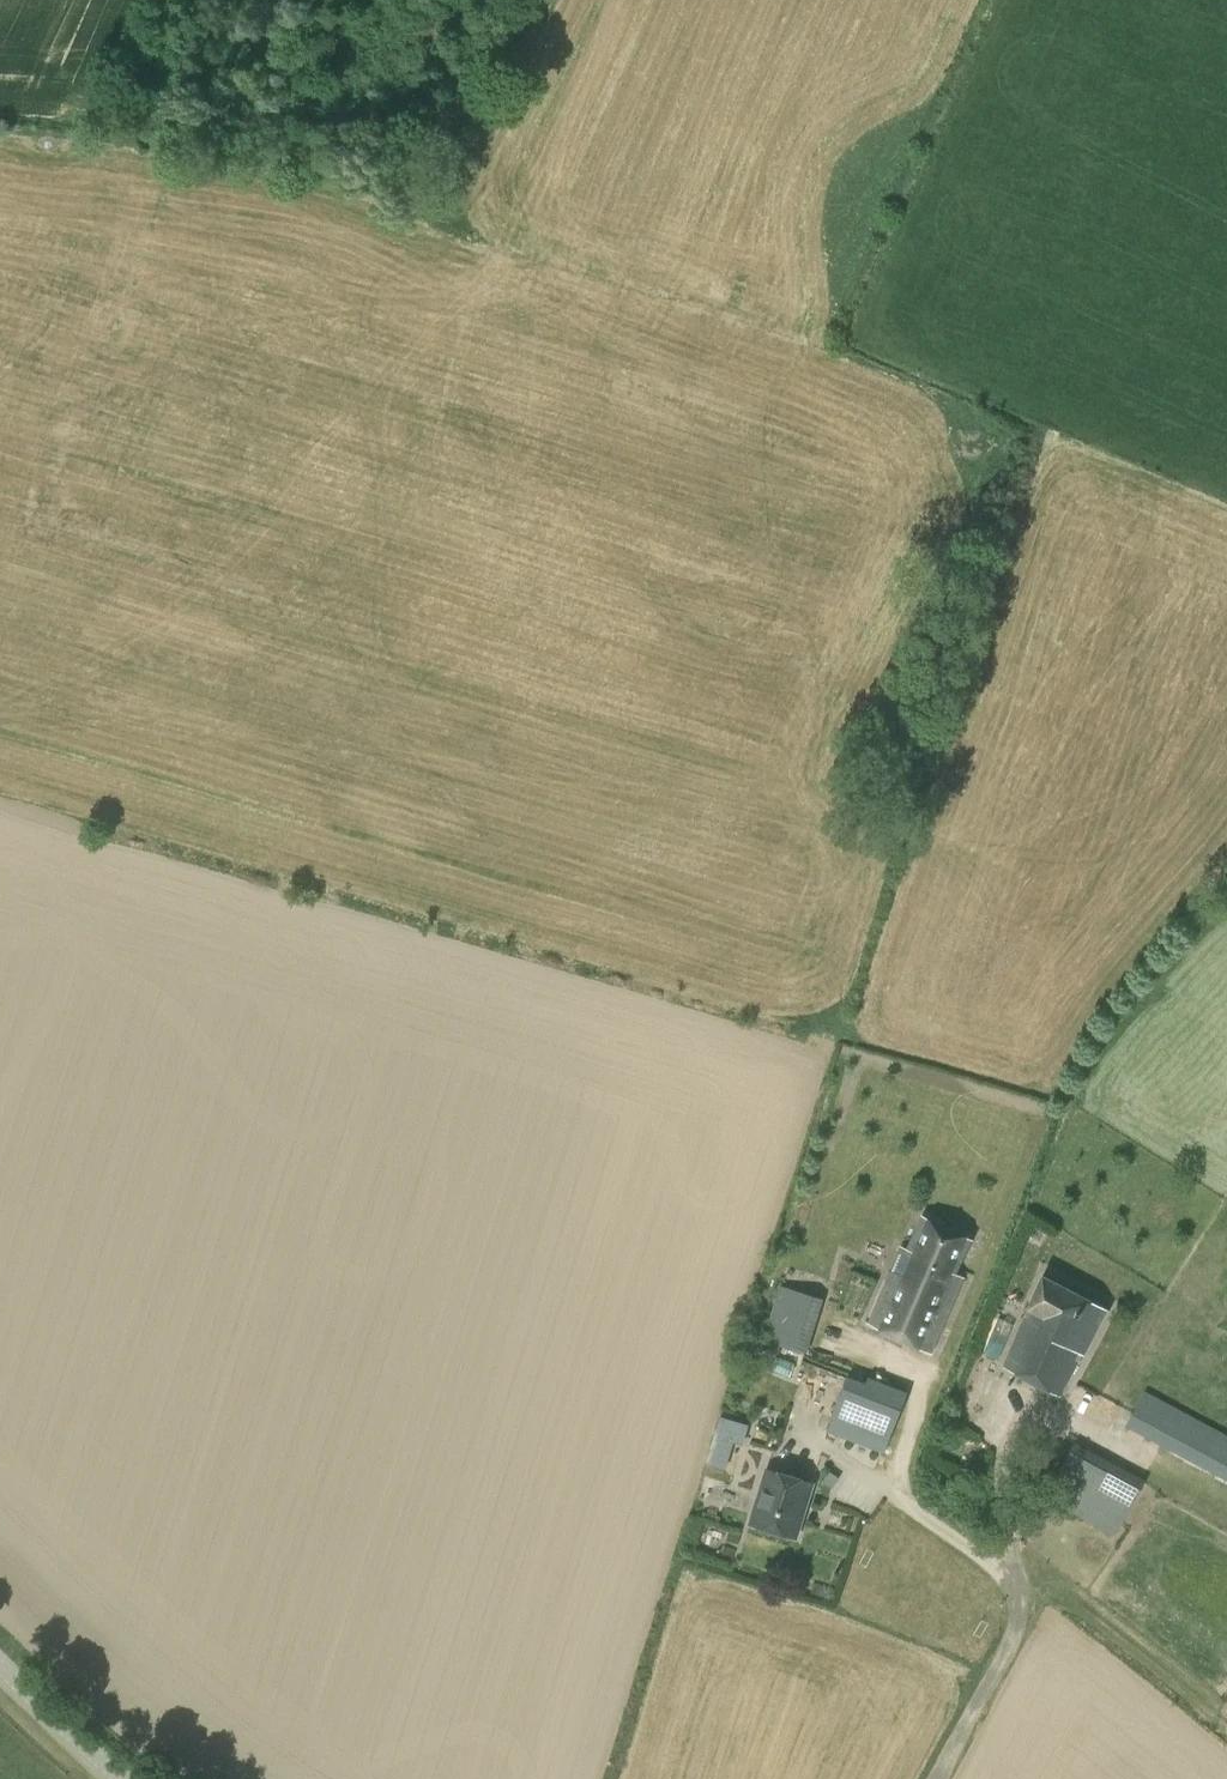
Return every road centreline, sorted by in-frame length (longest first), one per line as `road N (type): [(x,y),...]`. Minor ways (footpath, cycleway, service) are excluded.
road 1 (tertiary): [(128,1778),(0,1662)]

